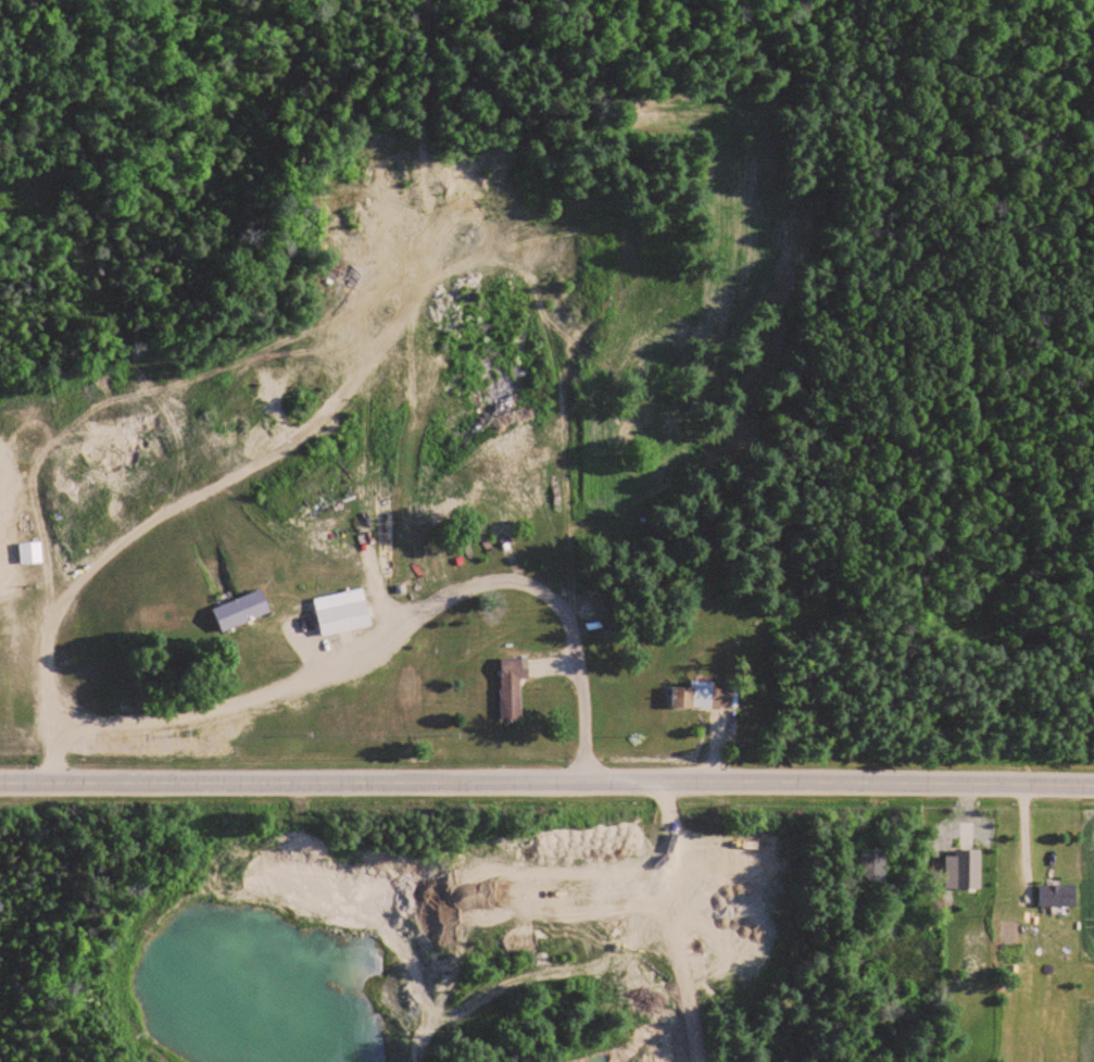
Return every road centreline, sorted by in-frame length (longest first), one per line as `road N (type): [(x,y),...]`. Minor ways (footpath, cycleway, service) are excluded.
road 1 (residential): [(1093,782),(0,777)]

